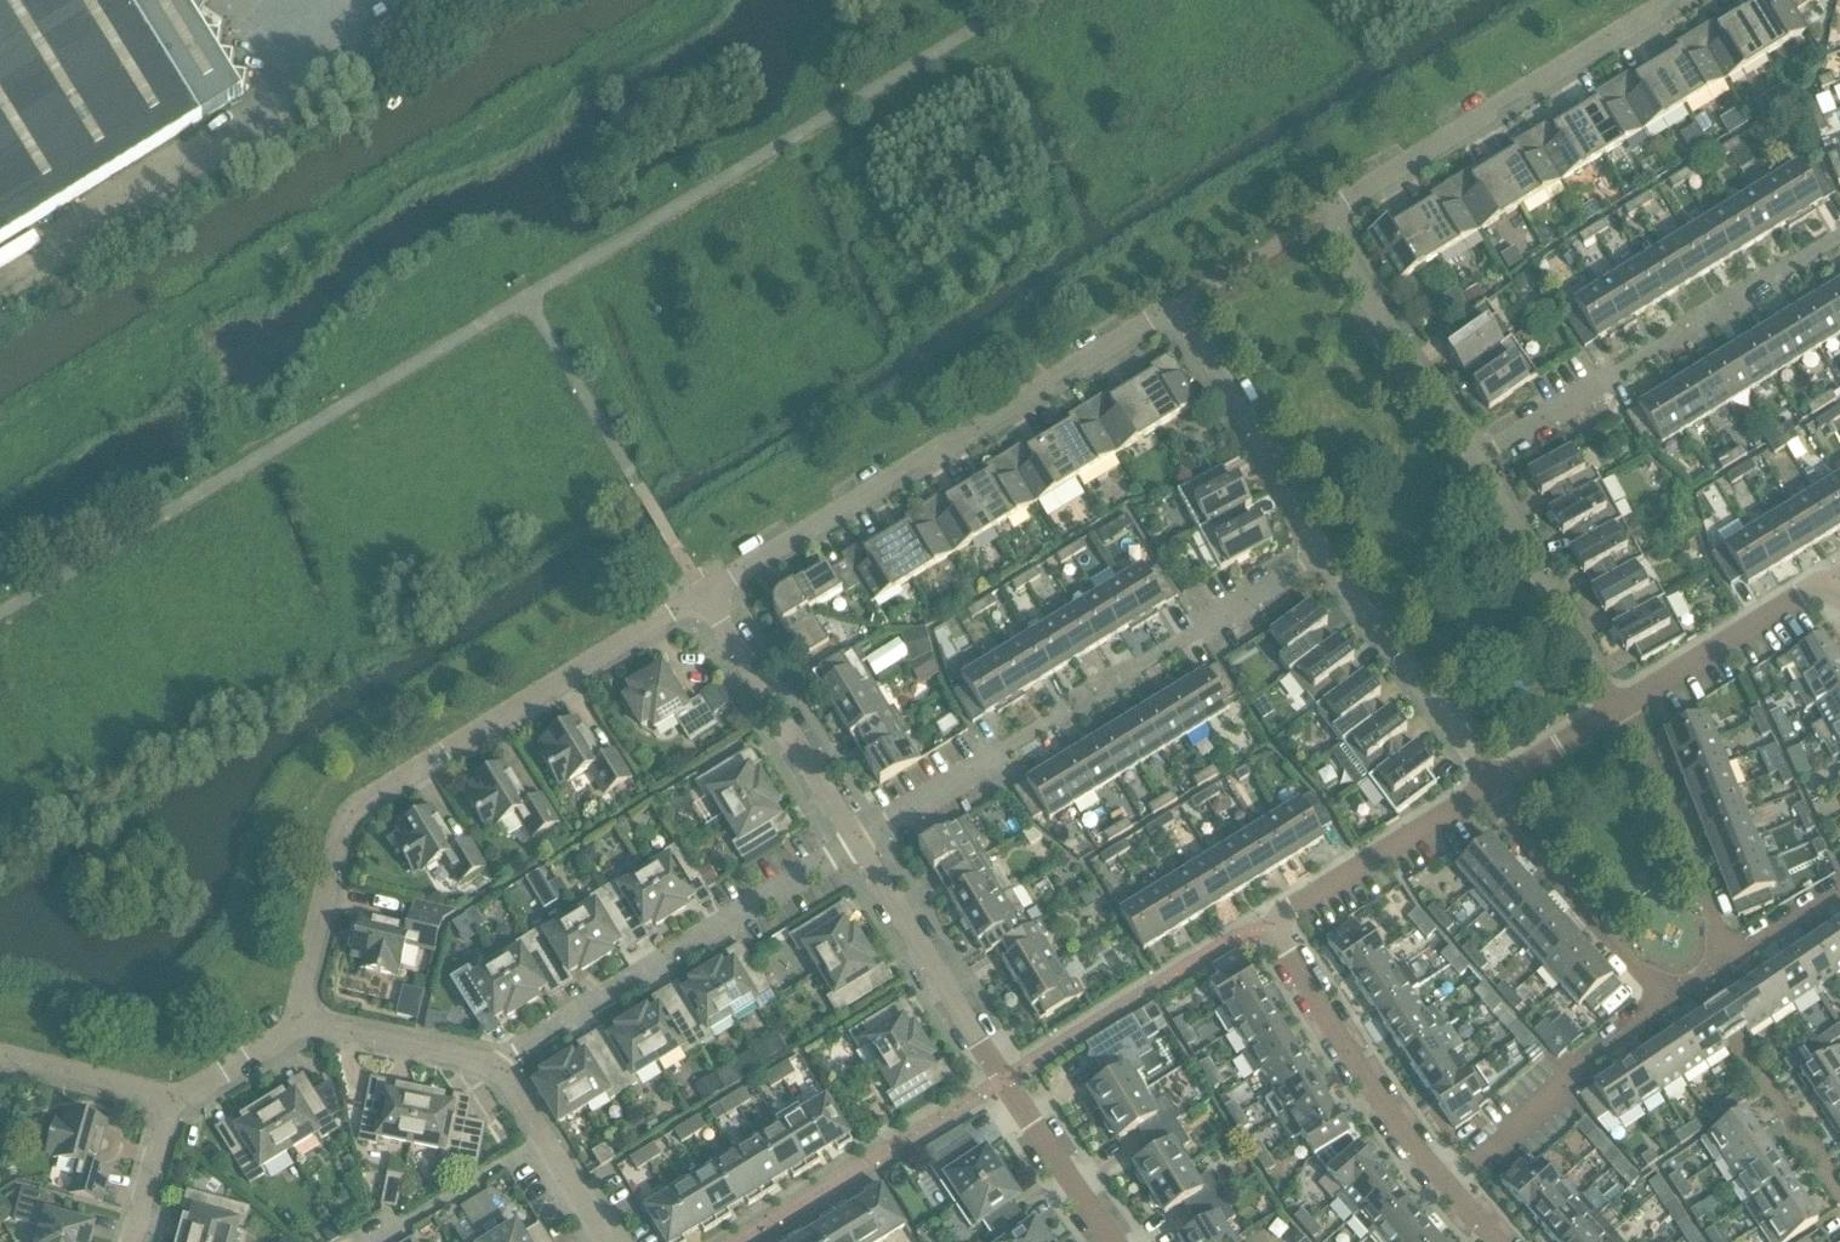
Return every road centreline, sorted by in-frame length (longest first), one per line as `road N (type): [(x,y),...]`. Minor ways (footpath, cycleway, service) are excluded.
road 1 (residential): [(1325,558),(1174,312),(701,599)]
road 2 (residential): [(1479,463),(1328,222),(1685,0)]
road 3 (residential): [(298,1026),(342,838),(365,804),(701,599)]
road 4 (residential): [(1445,1182),(1666,1001),(1485,788)]
road 5 (residential): [(1445,1182),(1379,1098),(1285,946),(1285,912),(1485,788)]
road 6 (residential): [(854,842),(1325,558)]
road 7 (residential): [(1113,1241),(854,842)]
road 8 (residential): [(1479,463),(1839,239)]
road 9 (residential): [(495,1065),(854,842)]
road 10 (residential): [(1626,701),(1730,960),(1839,892)]
road 11 (residential): [(854,842),(701,599)]
road 12 (residential): [(1485,788),(1325,558)]
road 13 (residential): [(1617,706),(1479,463)]
road 14 (residential): [(1626,701),(1819,585)]
road 15 (residential): [(608,1241),(495,1065)]
road 16 (residential): [(495,1065),(298,1026)]
road 17 (residential): [(0,1055),(172,1099)]
road 18 (residential): [(1485,788),(1617,706)]
road 19 (residential): [(133,1241),(172,1099)]
road 20 (residential): [(172,1099),(298,1026)]

